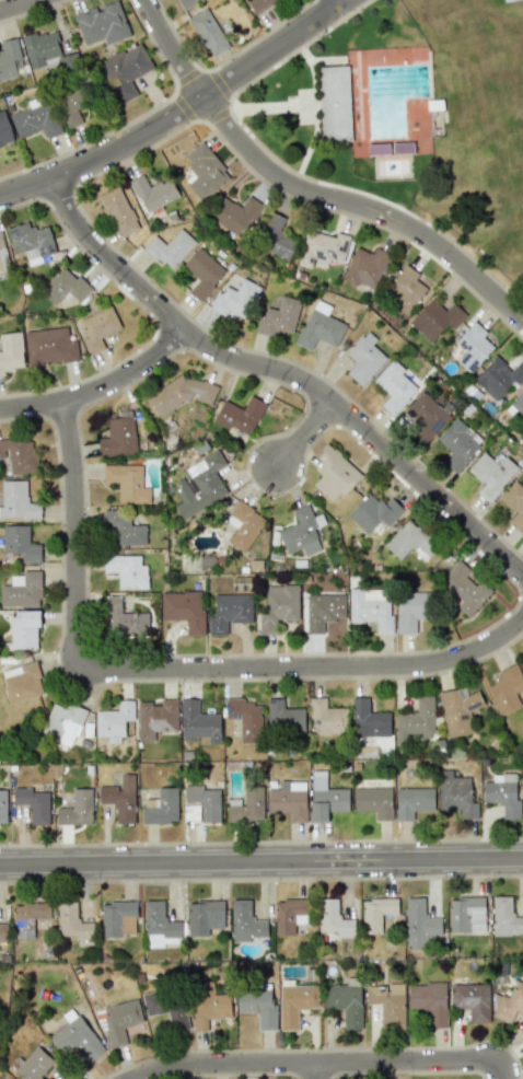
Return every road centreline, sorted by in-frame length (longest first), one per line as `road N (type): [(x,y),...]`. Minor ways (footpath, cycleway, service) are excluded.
road 1 (residential): [(61,404),(73,485),(75,671),(425,665),(475,652),(522,622)]
road 2 (residential): [(48,179),(93,245),(187,330),(228,356),(324,393),(522,573)]
road 3 (tertiary): [(0,866),(522,860)]
road 4 (residential): [(143,0),(190,81),(260,163),(303,190),(425,234),(522,321)]
road 5 (residential): [(0,194),(84,164),(161,124),(342,0)]
road 6 (residential): [(507,1063),(189,1065),(132,1078)]
road 7 (residential): [(187,330),(102,391),(0,413)]

